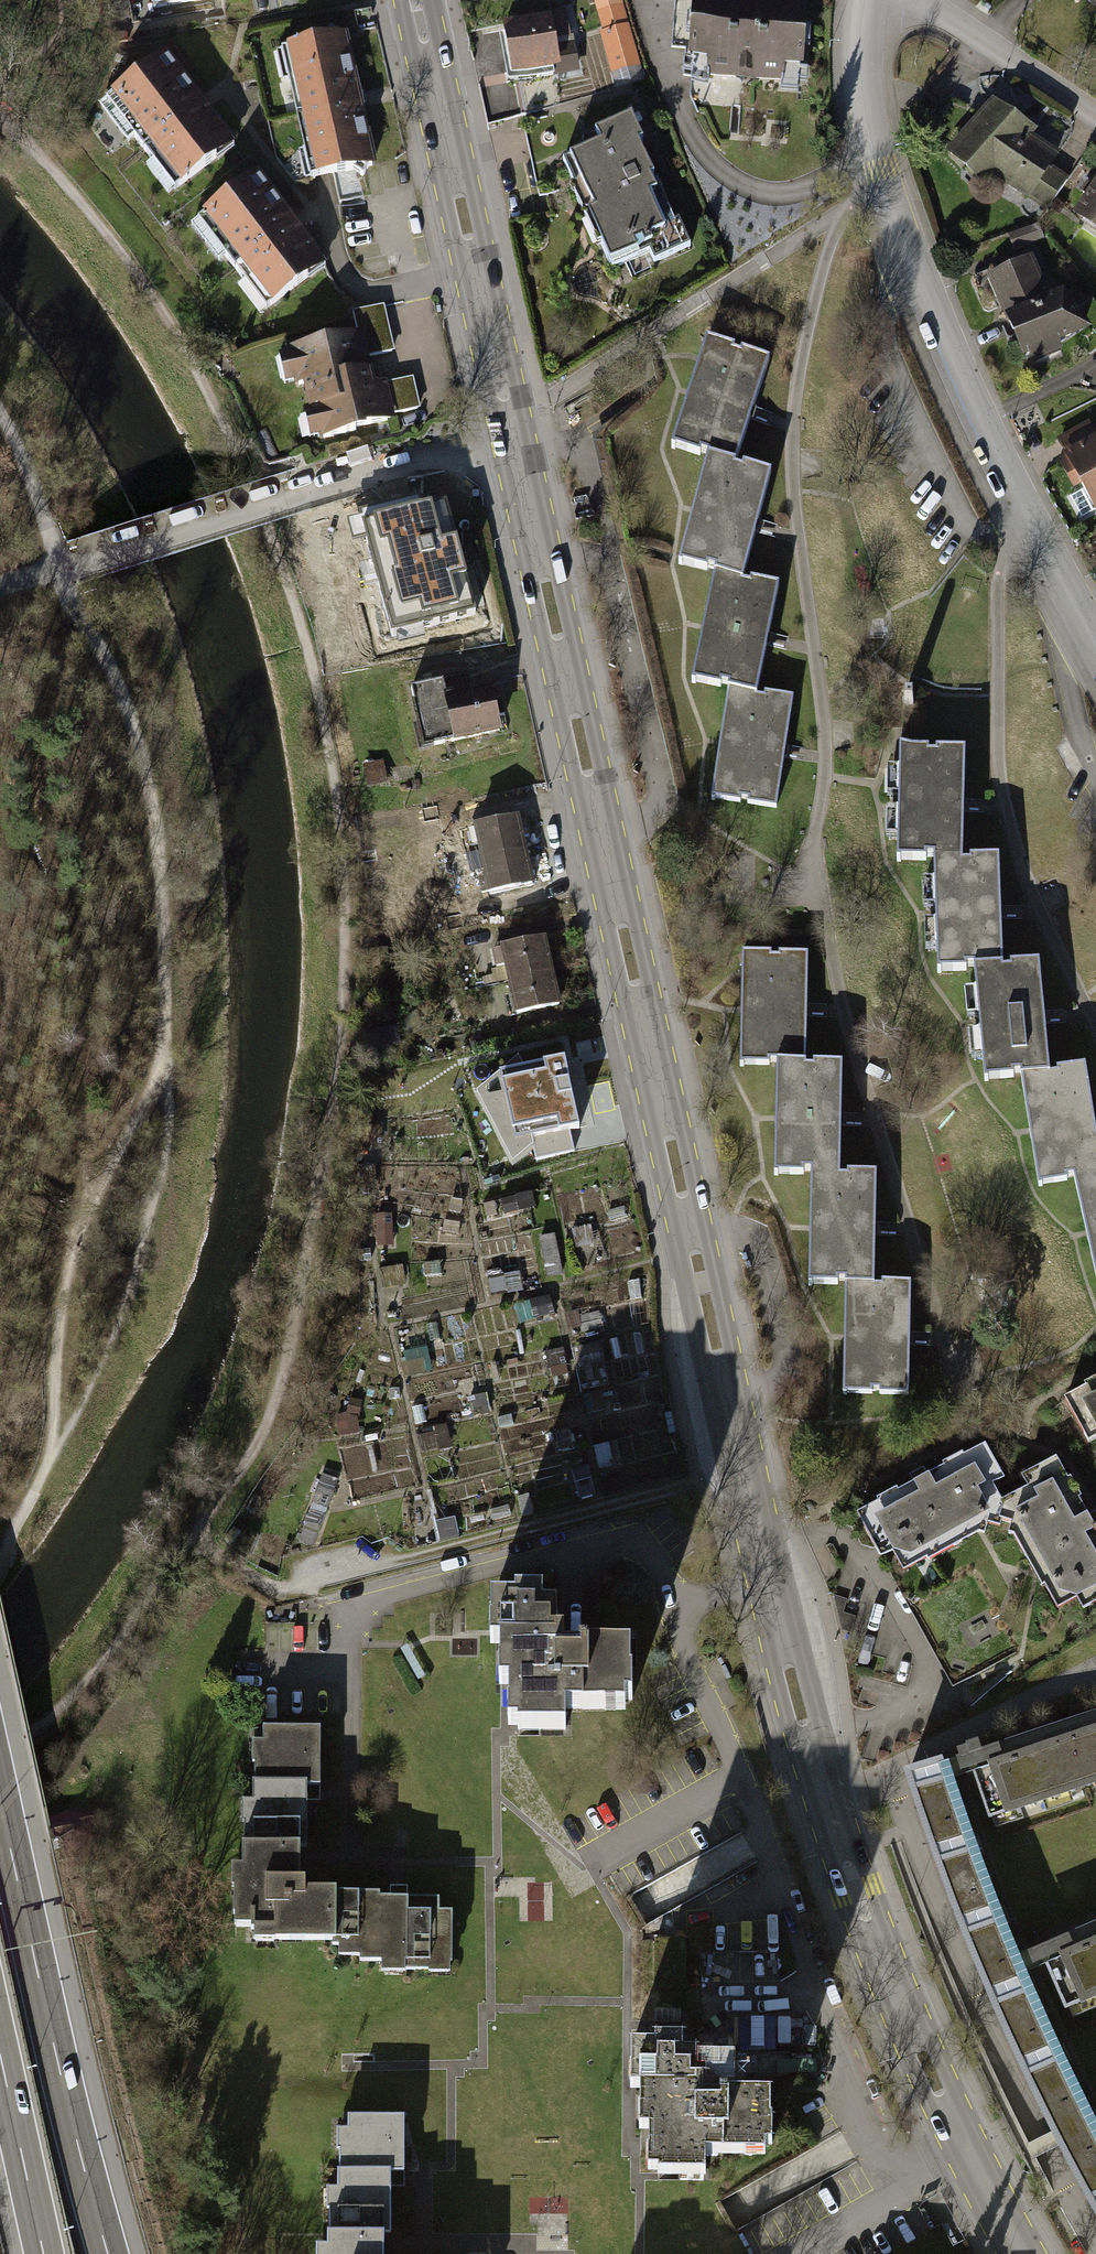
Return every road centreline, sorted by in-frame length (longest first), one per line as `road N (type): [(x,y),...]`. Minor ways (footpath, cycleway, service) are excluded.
road 1 (secondary): [(1026,2253),(968,2149),(859,1899),(788,1665),(417,0)]
road 2 (track): [(0,415),(70,600),(120,688),(152,806),(162,1064),(79,1230),(51,1382),(48,1458),(0,1553)]
road 3 (residential): [(870,0),(865,78),(889,191),(945,335),(1095,641)]
road 4 (track): [(274,1603),(745,1475)]
road 5 (motorway): [(108,2253),(0,1802)]
road 6 (track): [(0,588),(310,492)]
road 7 (residential): [(1095,121),(910,0)]
road 8 (motorway): [(0,2053),(44,2253)]
road 9 (track): [(310,492),(429,455),(480,457)]

